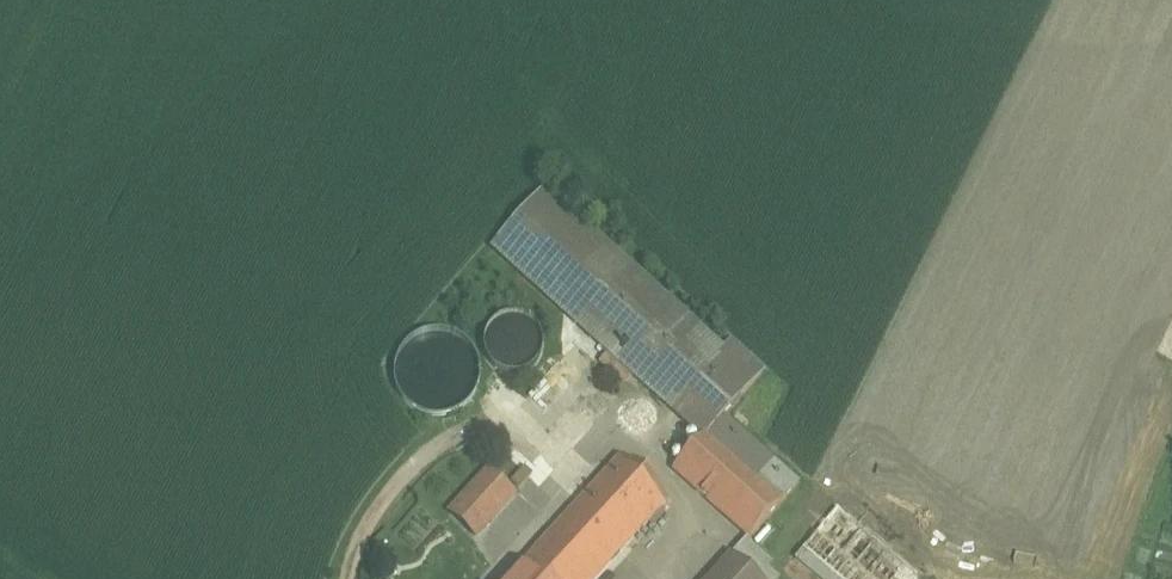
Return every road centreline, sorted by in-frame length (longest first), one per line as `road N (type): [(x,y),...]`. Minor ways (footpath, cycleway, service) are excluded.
road 1 (track): [(342,578),(363,523),(391,486),(461,432),(483,430)]

